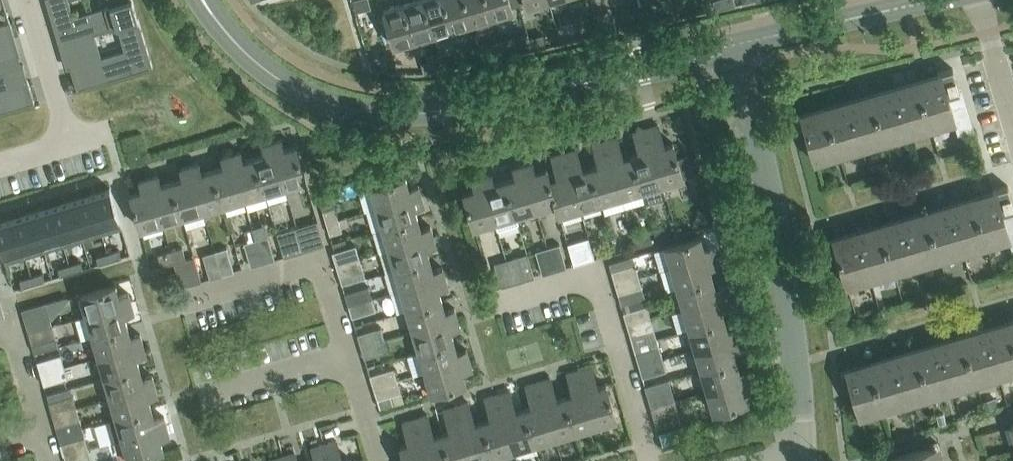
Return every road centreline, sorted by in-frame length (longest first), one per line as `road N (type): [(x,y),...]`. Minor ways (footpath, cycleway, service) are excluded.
road 1 (tertiary): [(733,46),(446,109),(363,112),(278,78),(203,0)]
road 2 (residential): [(801,454),(776,232),(733,46)]
road 3 (tertiary): [(932,0),(733,46)]
road 4 (residential): [(27,0),(70,142)]

